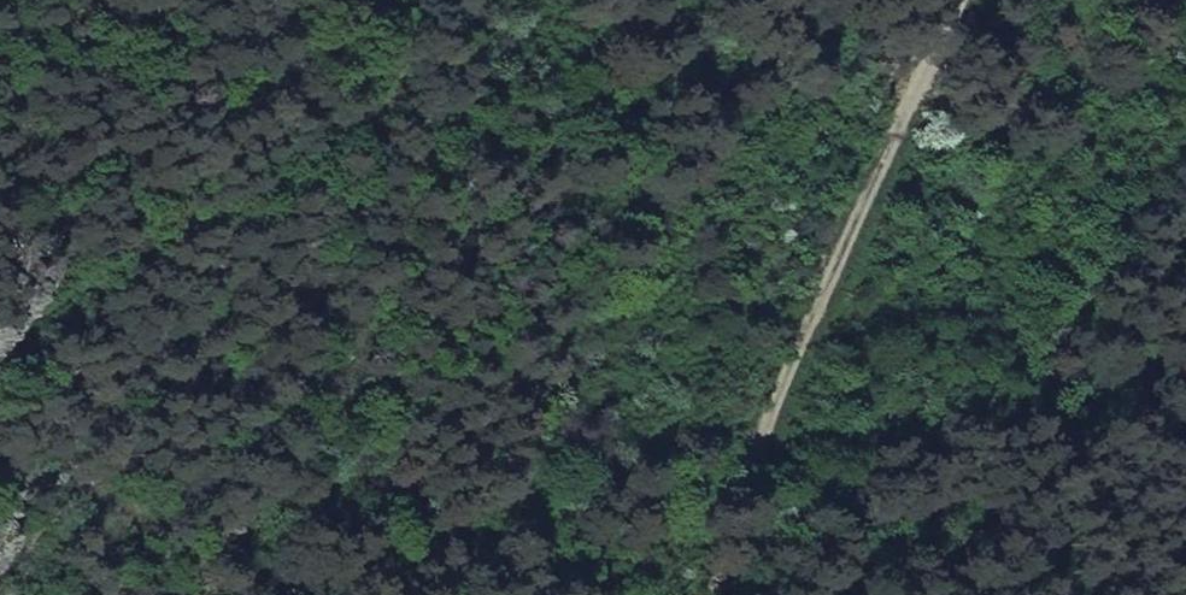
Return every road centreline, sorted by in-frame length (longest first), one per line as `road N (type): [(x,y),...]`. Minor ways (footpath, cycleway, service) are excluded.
road 1 (track): [(953,0),(706,594)]

